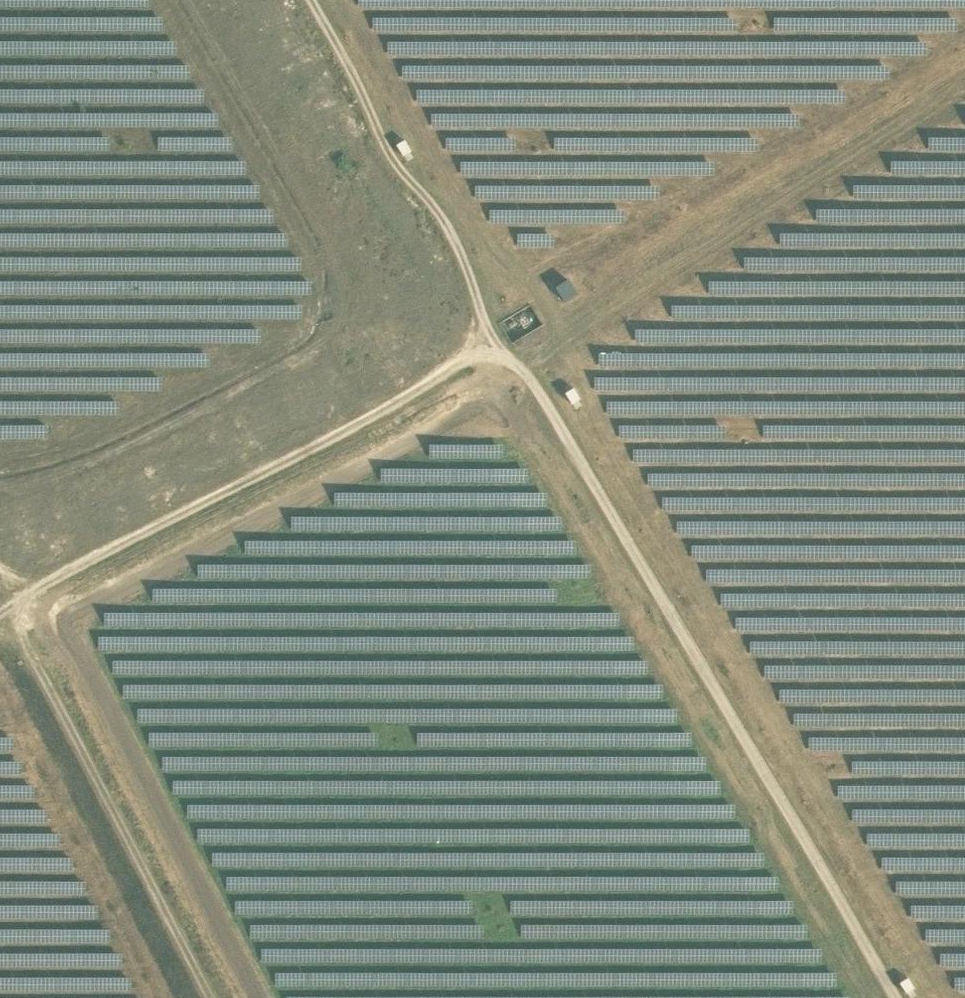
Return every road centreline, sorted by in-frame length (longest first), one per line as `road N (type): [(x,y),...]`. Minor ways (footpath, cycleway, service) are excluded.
road 1 (track): [(898,997),(530,387),(507,369),(470,365),(0,611)]
road 2 (track): [(470,365),(491,335),(483,298),(305,0)]

